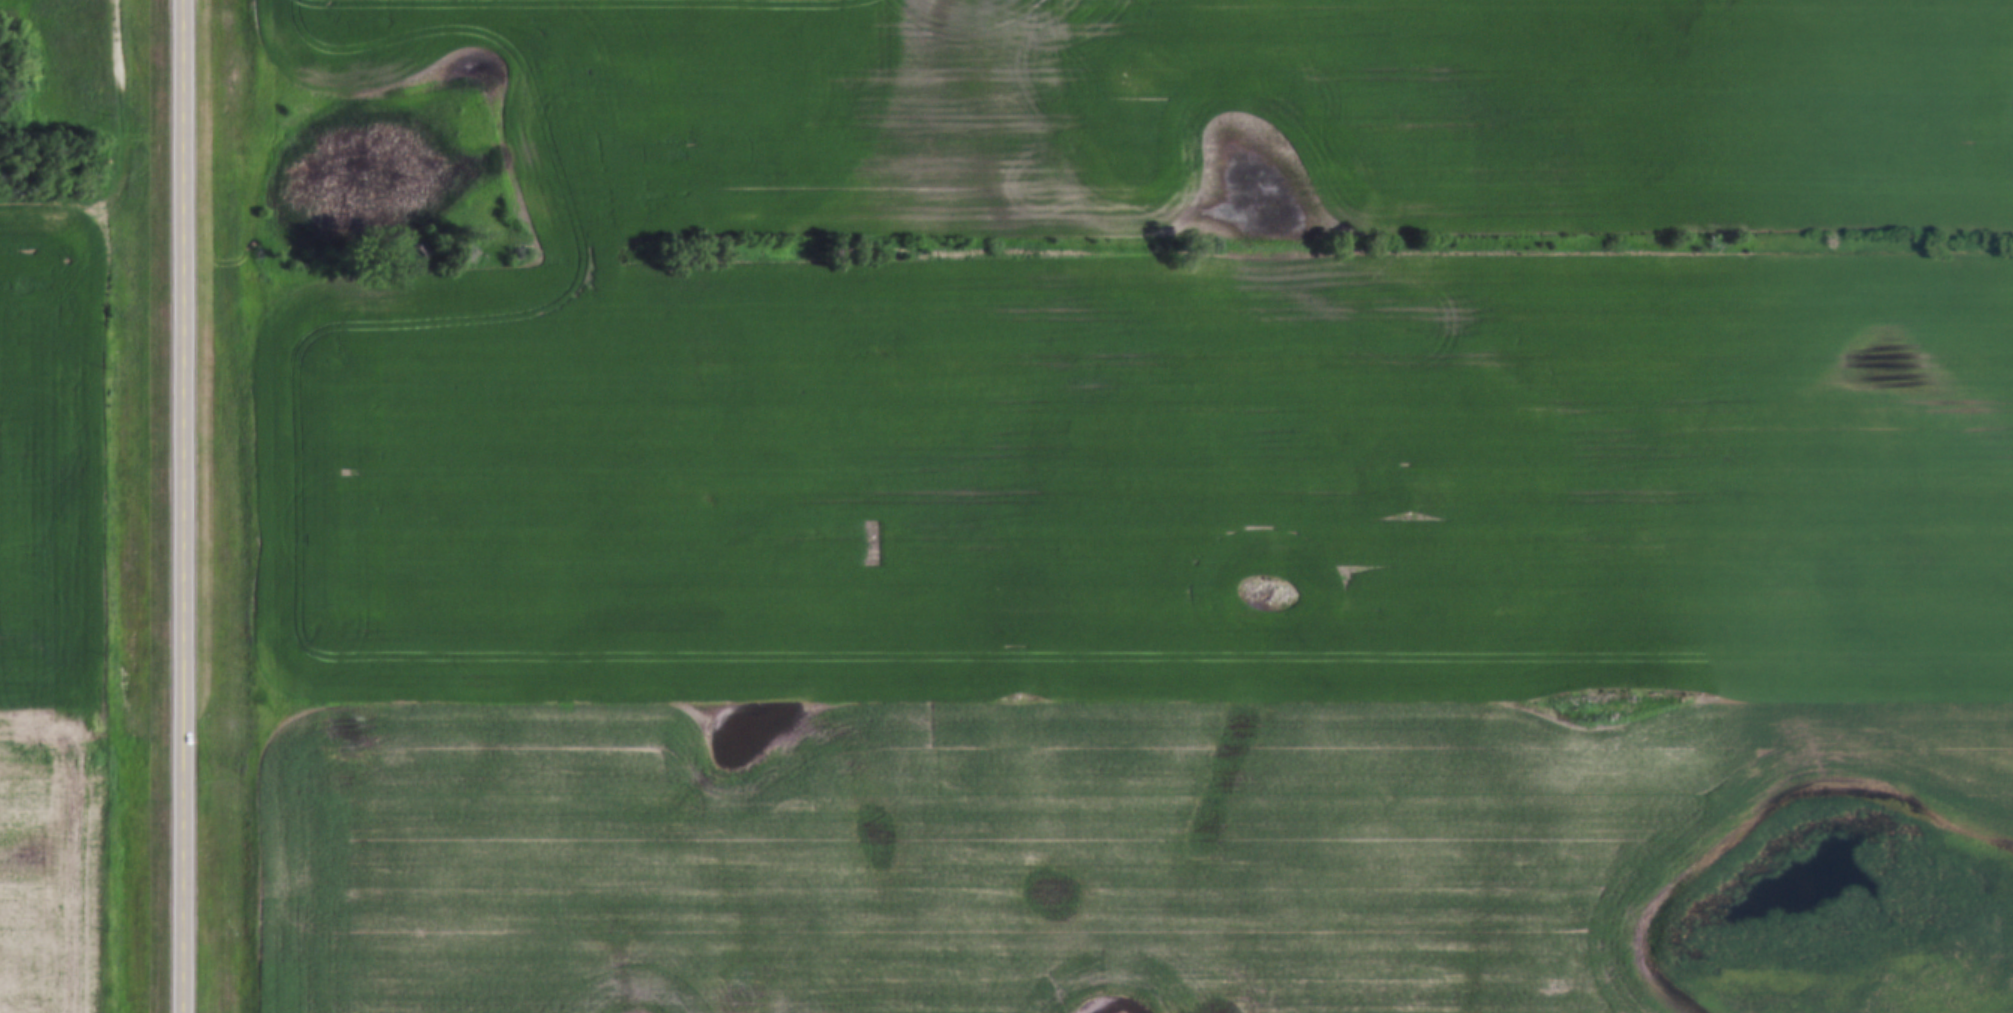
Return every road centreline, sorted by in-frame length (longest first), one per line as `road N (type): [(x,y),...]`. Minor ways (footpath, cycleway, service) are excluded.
road 1 (secondary): [(184,1012),(181,0)]
road 2 (residential): [(115,0),(125,171),(115,195),(91,204),(0,207)]

